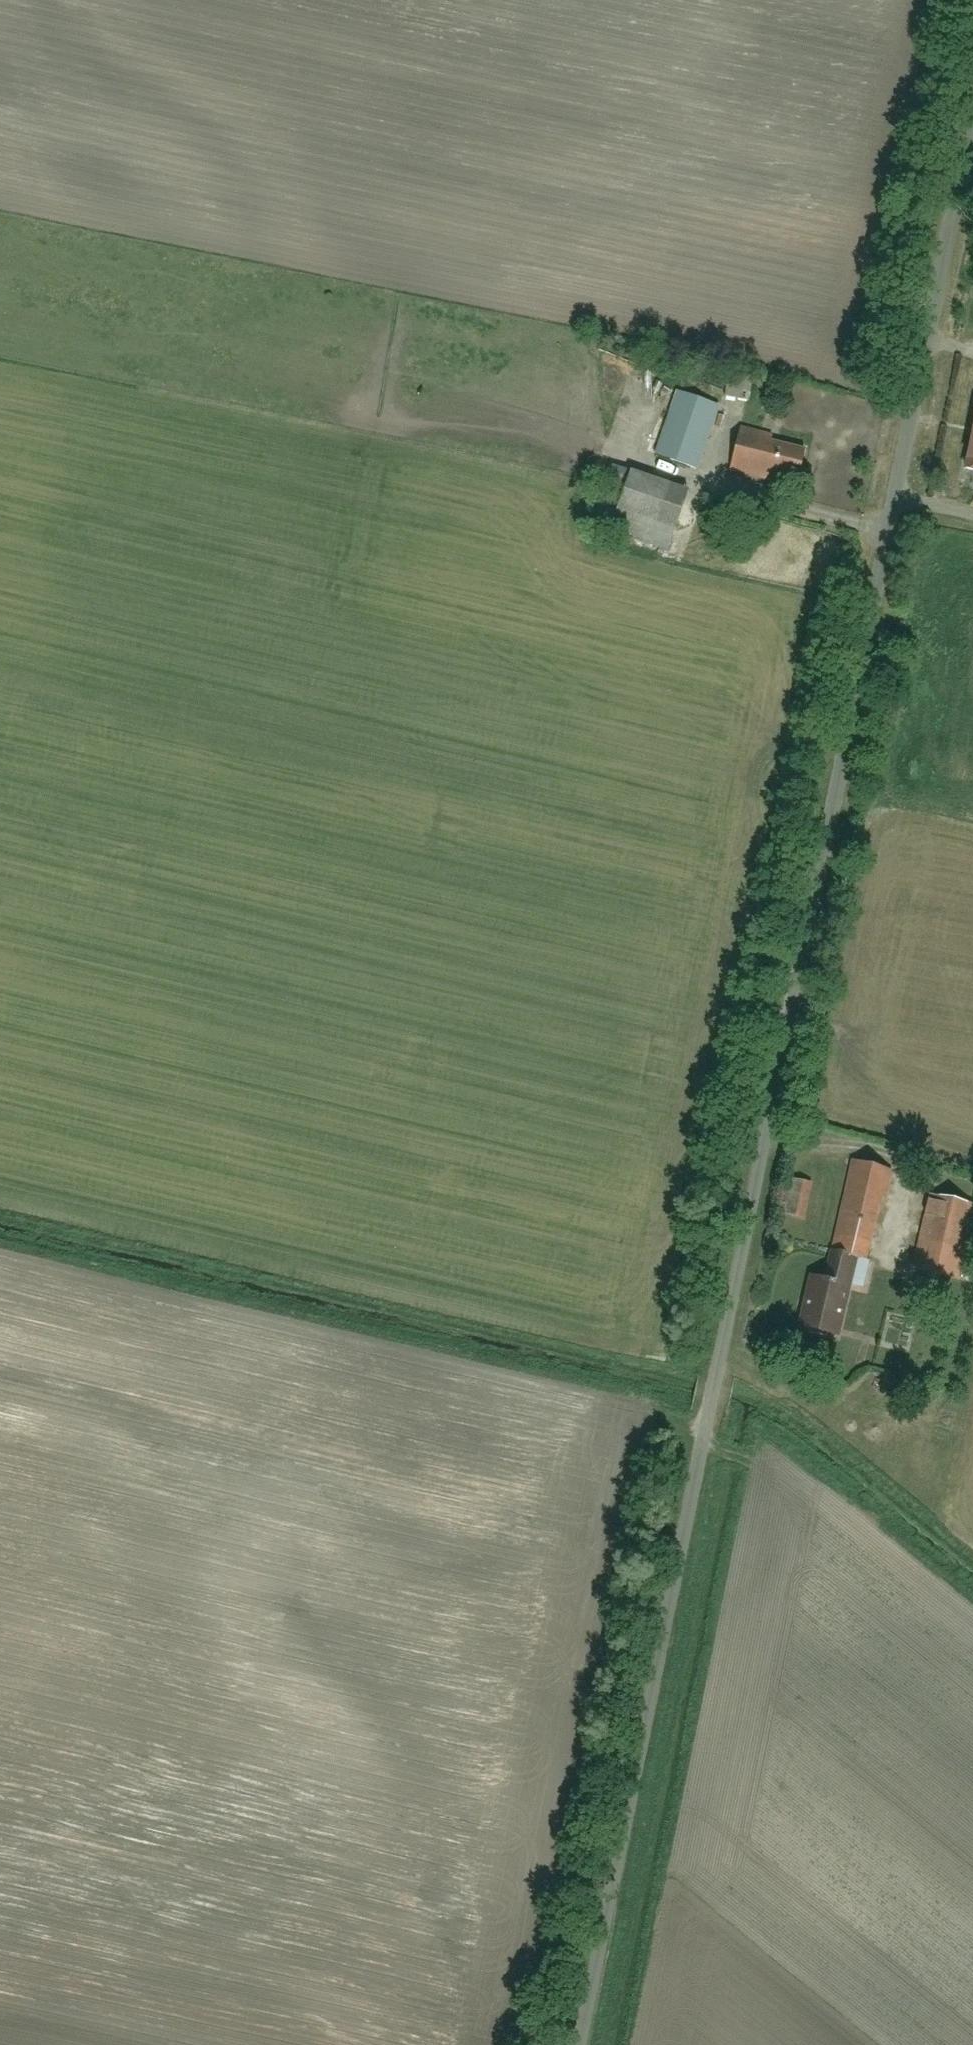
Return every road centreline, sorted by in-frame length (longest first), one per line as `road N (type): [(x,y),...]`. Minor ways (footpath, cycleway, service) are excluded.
road 1 (unclassified): [(972,125),(580,2044)]

